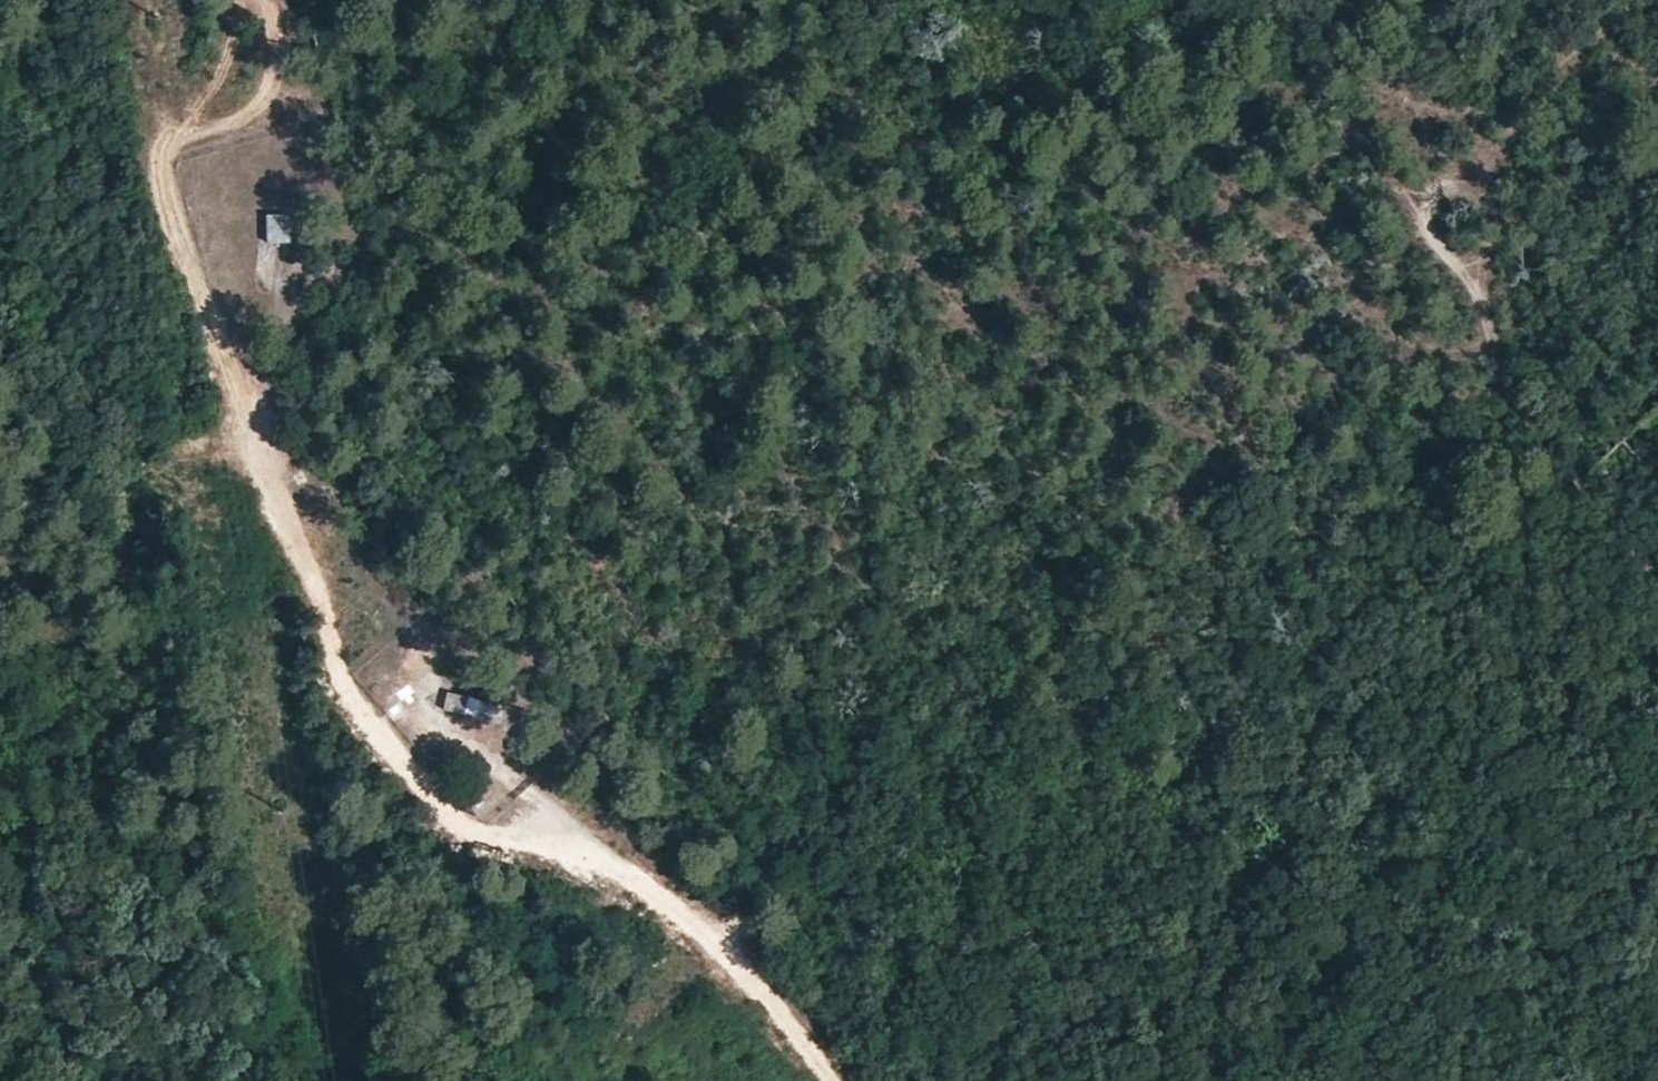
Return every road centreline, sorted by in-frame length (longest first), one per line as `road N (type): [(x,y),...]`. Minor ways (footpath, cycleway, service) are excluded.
road 1 (track): [(257,0),(274,34),(265,85),(237,123),(167,143),(151,177),(278,522),(335,650),(384,736),(466,831),(564,843),(629,875),(751,976),(834,1080)]

